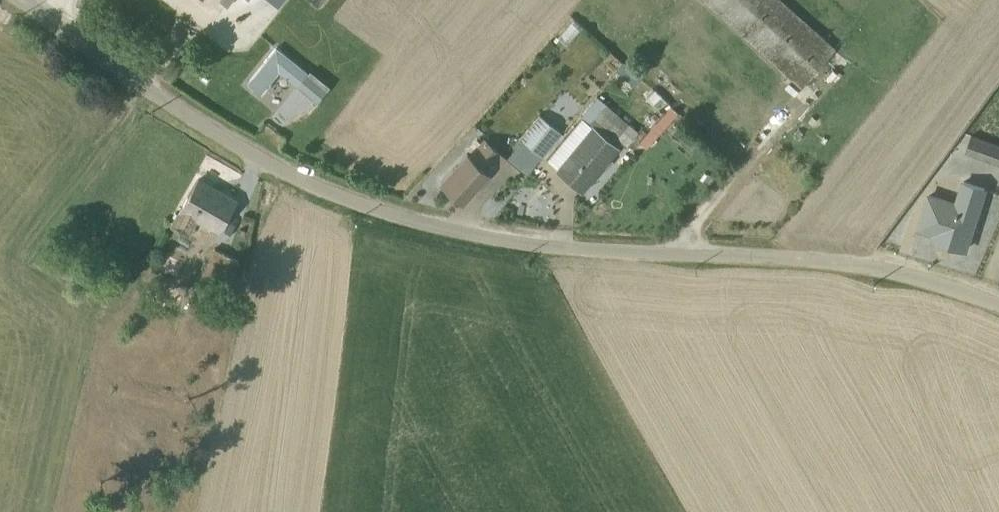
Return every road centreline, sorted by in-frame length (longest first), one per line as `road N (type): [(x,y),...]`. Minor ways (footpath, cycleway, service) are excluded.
road 1 (unclassified): [(27,0),(242,147),(337,192),(467,233),(838,260),(998,300)]

